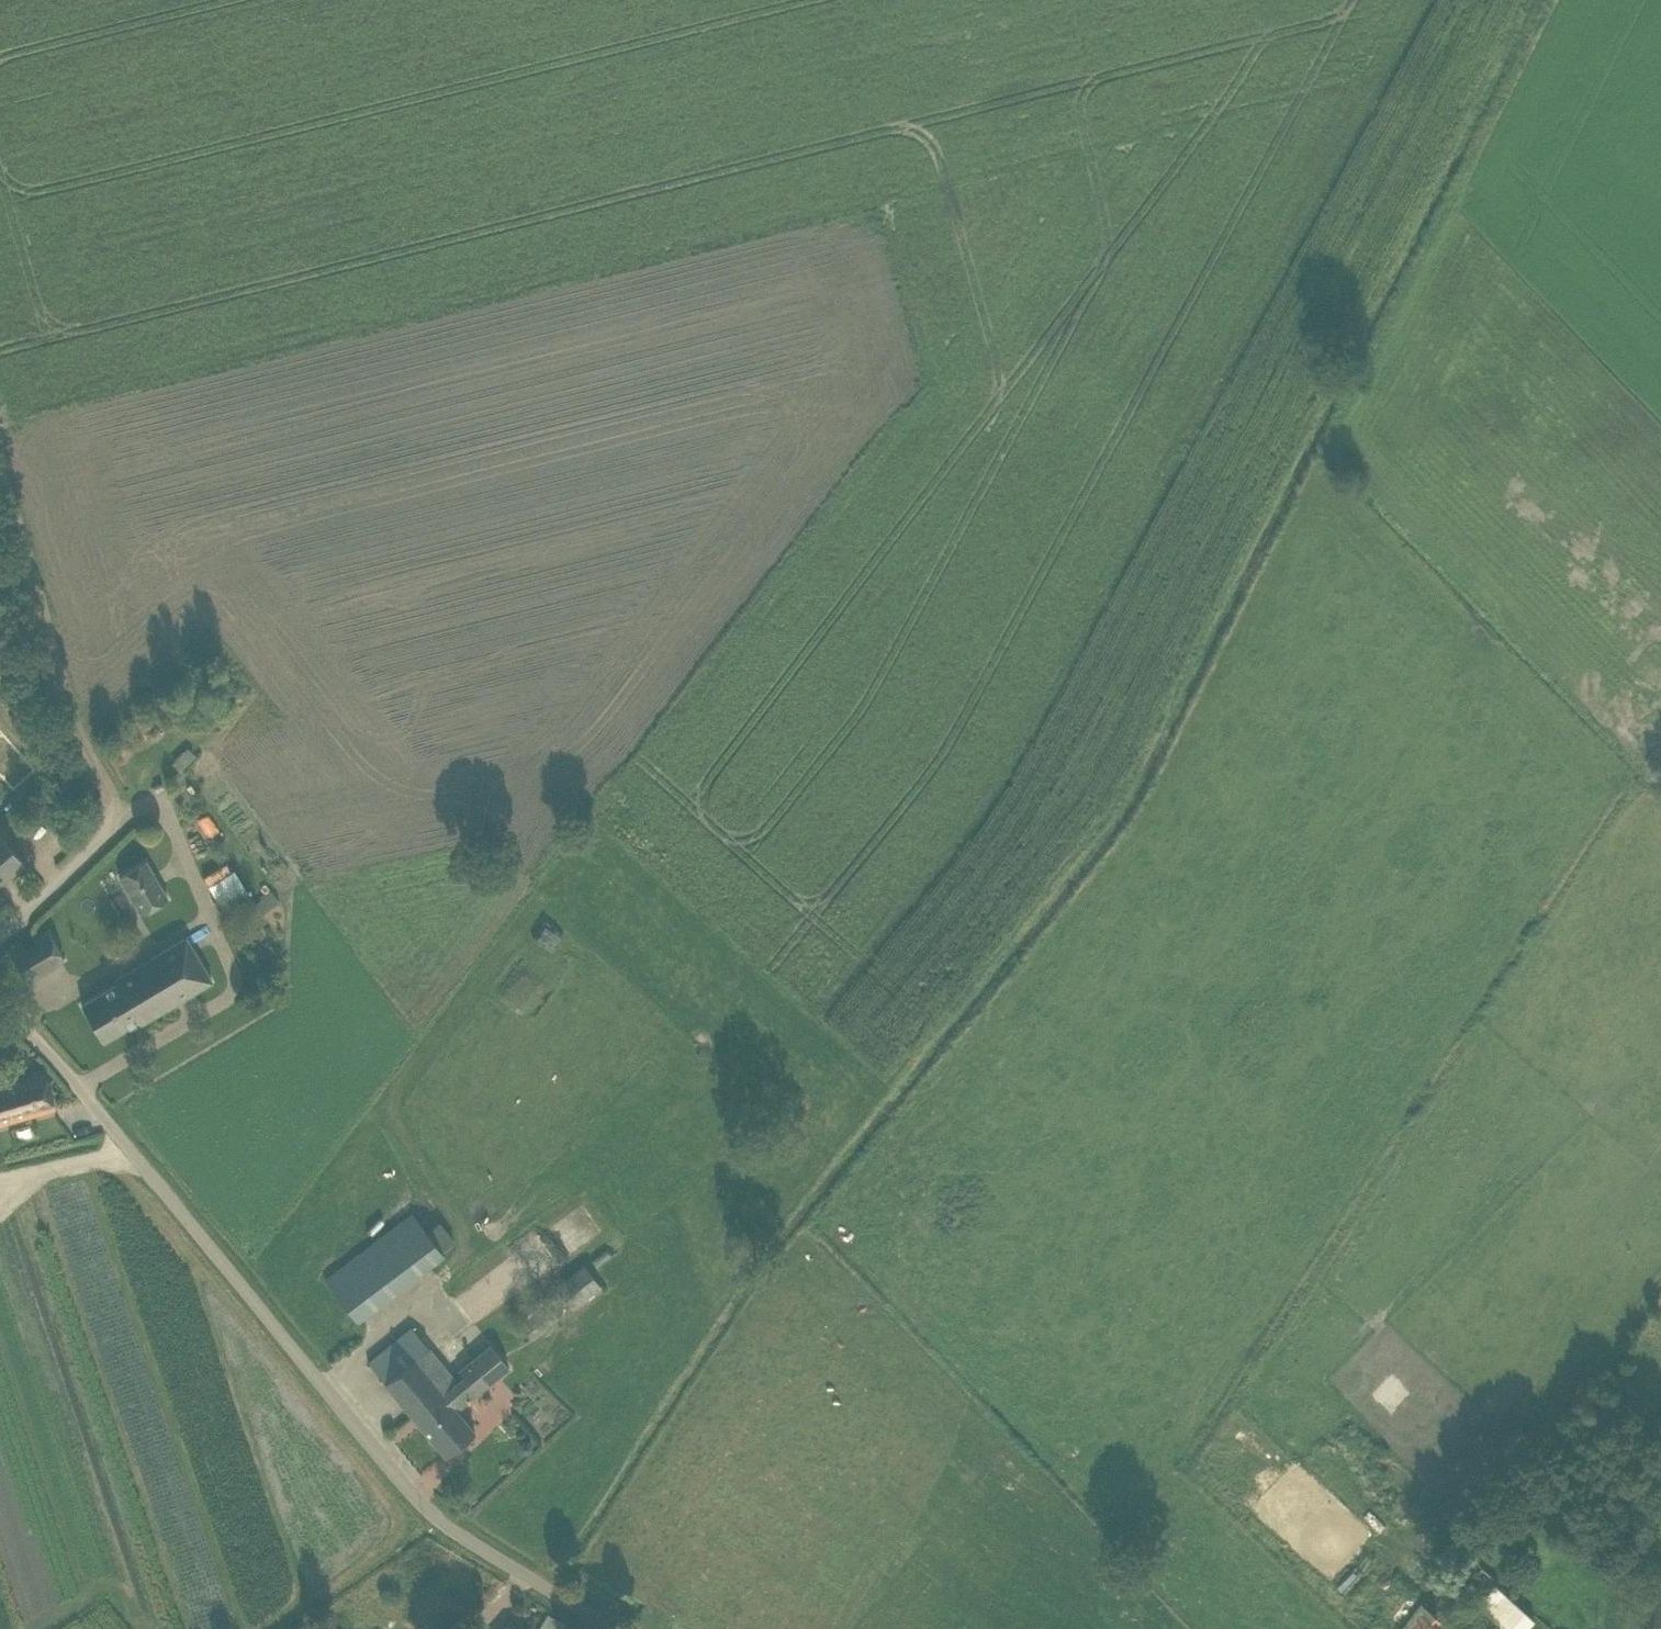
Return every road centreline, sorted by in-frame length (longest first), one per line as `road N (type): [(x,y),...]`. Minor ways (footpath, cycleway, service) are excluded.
road 1 (unclassified): [(612,1628),(437,1519),(31,1035),(0,1013)]
road 2 (unclassified): [(0,929),(78,857),(99,811),(92,777),(48,687),(0,512)]

